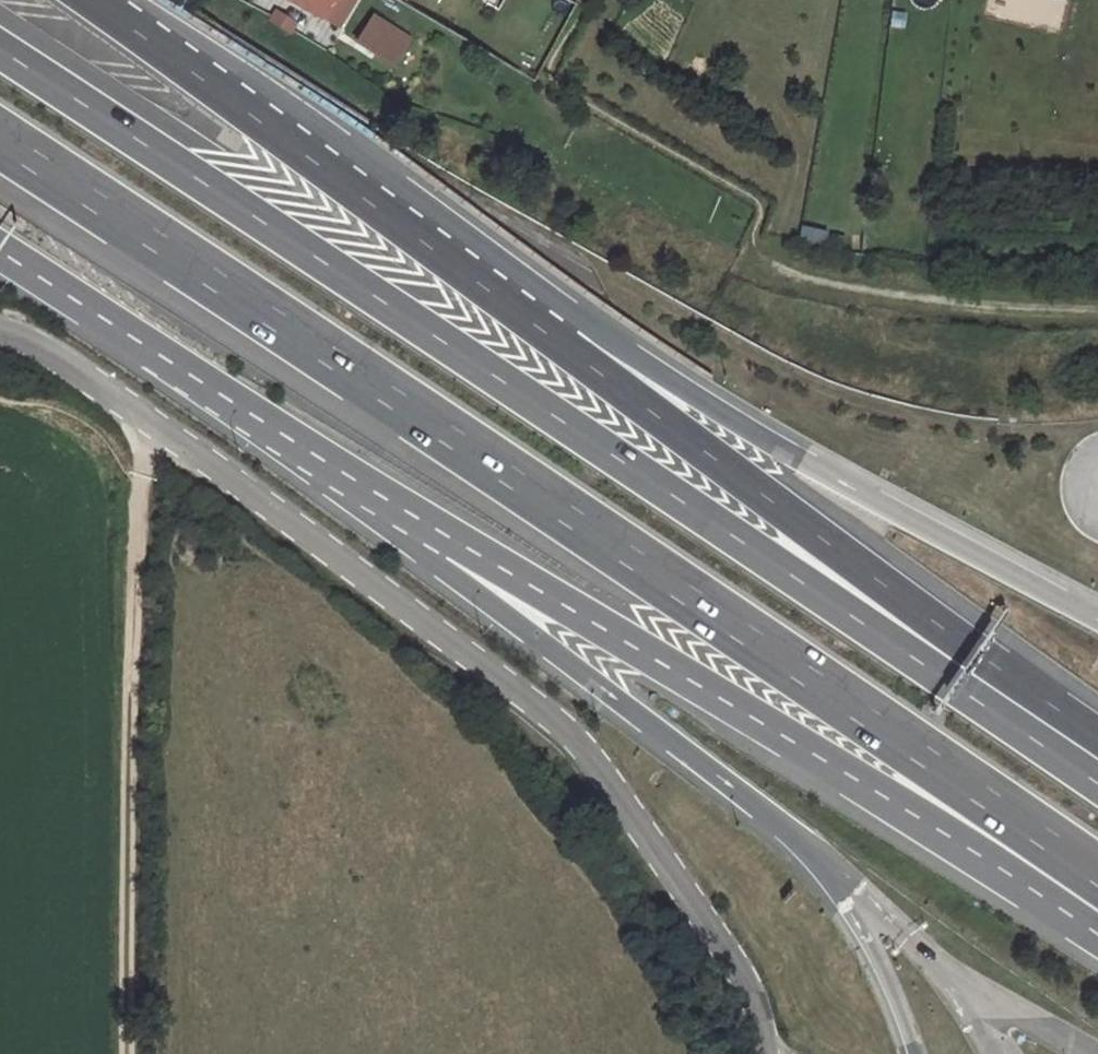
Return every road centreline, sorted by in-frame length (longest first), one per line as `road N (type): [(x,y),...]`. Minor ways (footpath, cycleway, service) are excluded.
road 1 (motorway): [(0,140),(807,676),(1097,881)]
road 2 (motorway): [(952,660),(0,52)]
road 3 (motorway): [(218,393),(1097,919)]
road 4 (motorway): [(218,393),(833,868)]
road 5 (motorway): [(952,660),(455,266)]
road 6 (track): [(127,1053),(129,627),(149,421)]
road 7 (motorway): [(980,558),(455,266)]
road 8 (motorway): [(455,266),(91,0)]
road 9 (motorway): [(0,252),(218,393)]
road 10 (motorway): [(1097,759),(952,660)]
road 11 (unclassified): [(149,421),(33,343),(0,330)]

